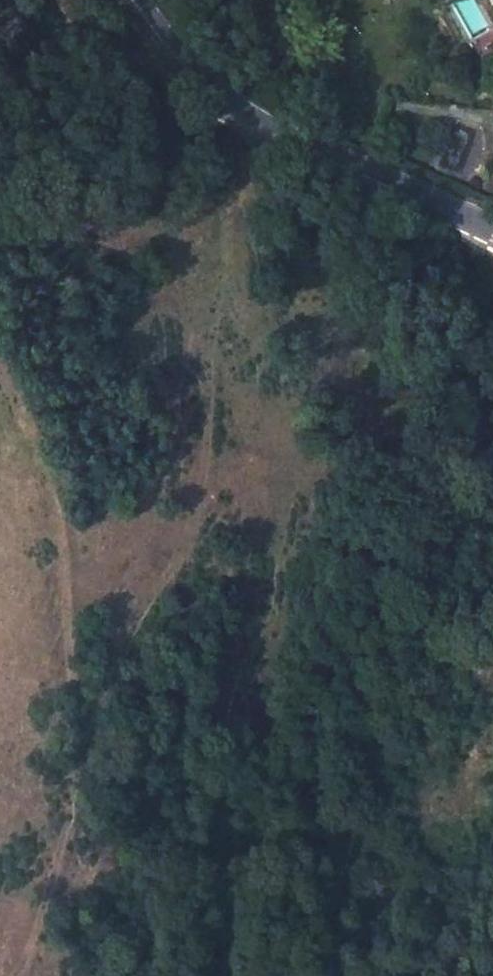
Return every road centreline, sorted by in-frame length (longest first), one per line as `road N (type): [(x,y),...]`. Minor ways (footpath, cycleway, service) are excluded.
road 1 (tertiary): [(135,0),(182,63),(259,125),(492,226)]

